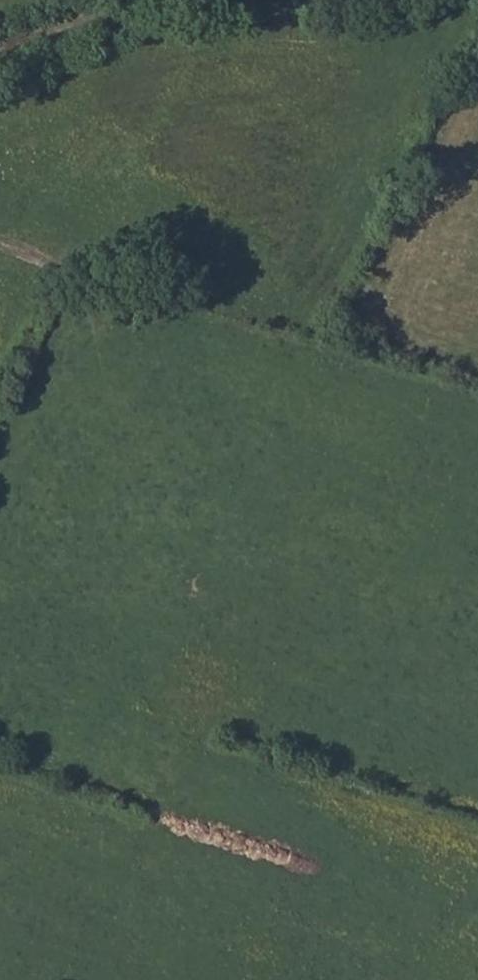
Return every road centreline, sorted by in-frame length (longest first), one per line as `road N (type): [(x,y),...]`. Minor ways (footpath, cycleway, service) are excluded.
road 1 (track): [(194,0),(100,20),(0,60)]

